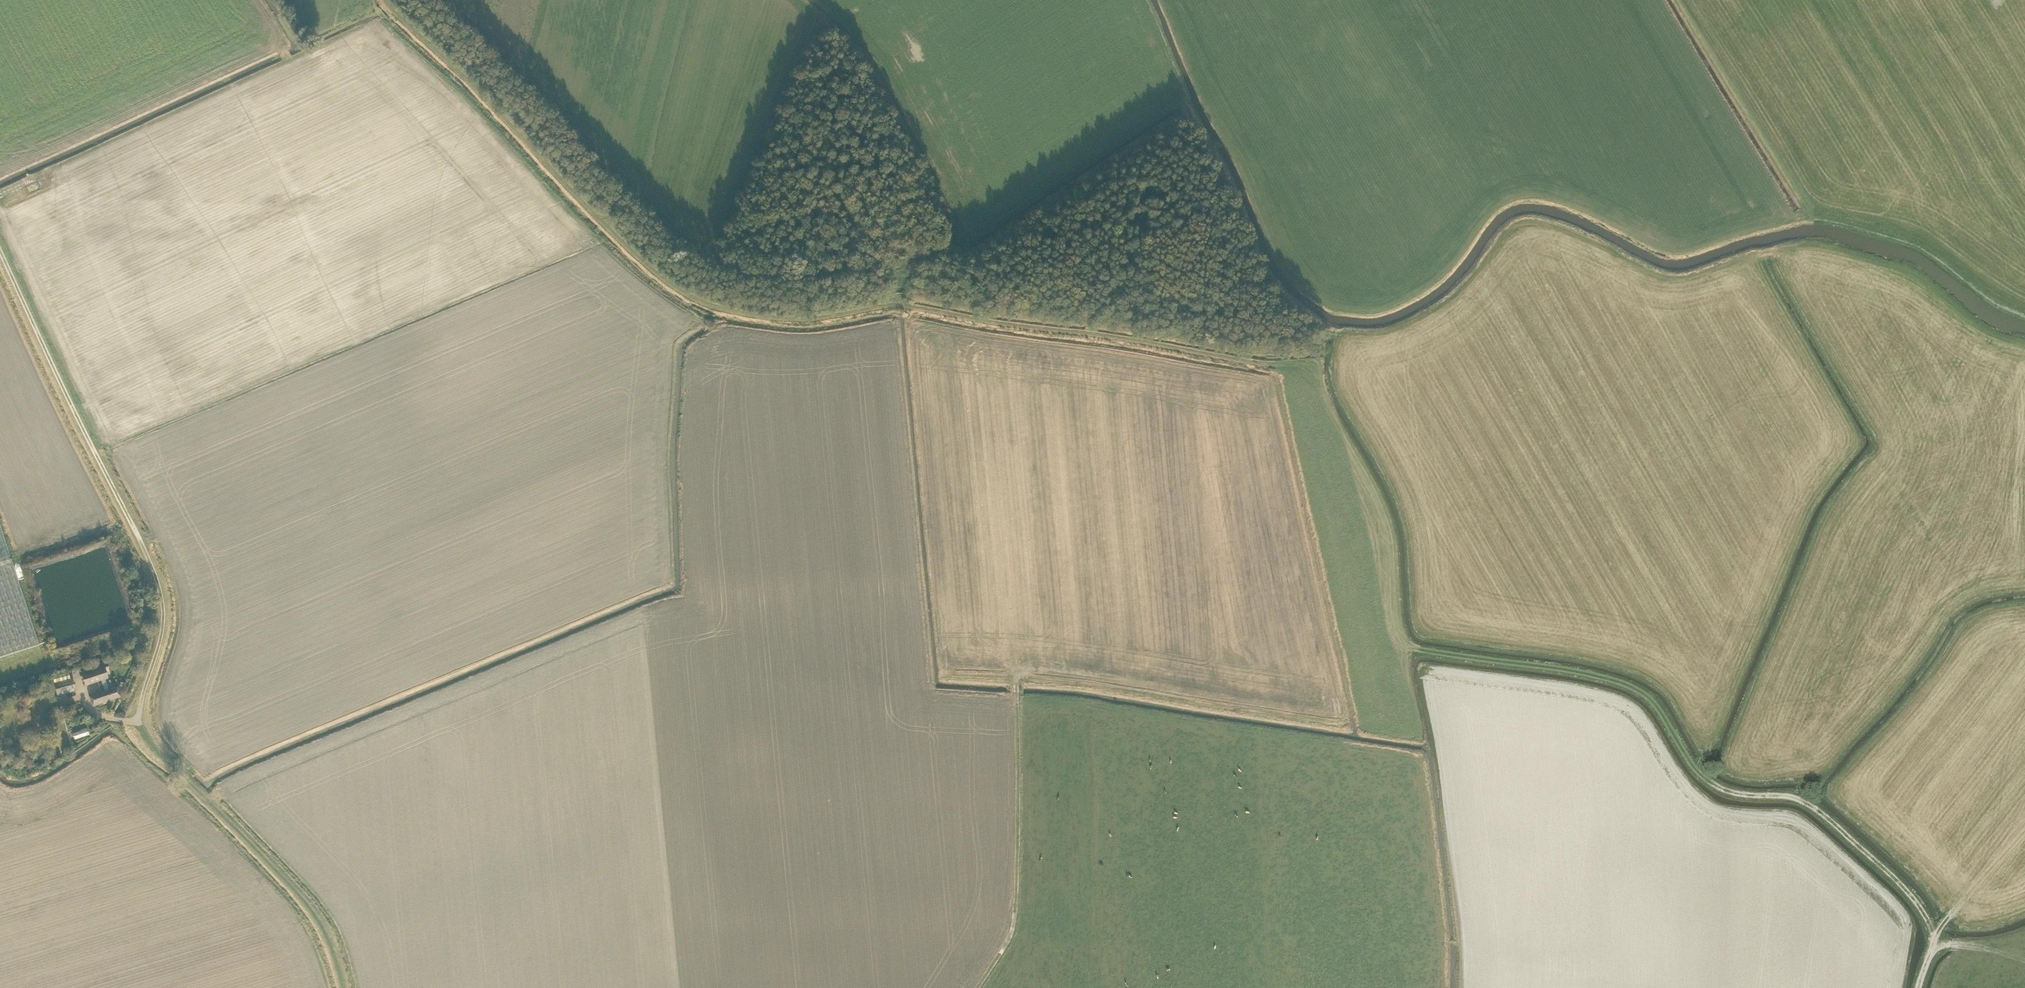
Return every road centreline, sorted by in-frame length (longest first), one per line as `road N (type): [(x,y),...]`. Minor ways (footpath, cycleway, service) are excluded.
road 1 (track): [(1935,938),(1904,886),(1812,805),(1735,793),(1705,778),(1644,693),(1588,674),(1420,650)]
road 2 (unclassified): [(0,253),(161,591),(161,641),(136,717)]
road 3 (track): [(136,717),(165,760),(311,910),(343,987)]

